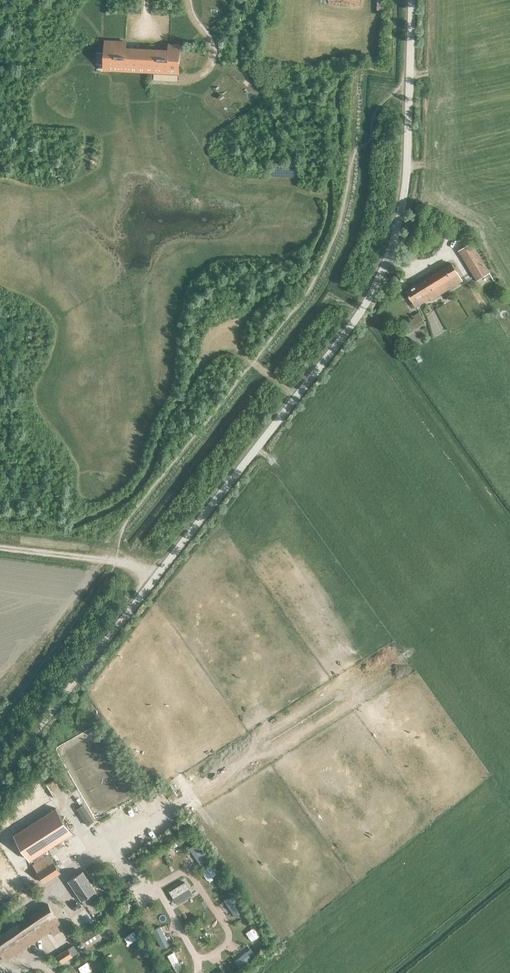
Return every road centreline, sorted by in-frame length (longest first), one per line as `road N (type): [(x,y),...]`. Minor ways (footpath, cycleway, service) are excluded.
road 1 (unclassified): [(0,777),(373,291),(406,182),(412,0)]
road 2 (track): [(219,345),(312,260),(330,214),(339,84),(357,69),(391,67),(393,0)]
road 3 (track): [(0,518),(32,516),(70,526),(127,499),(146,477),(169,416),(219,345),(299,394)]
road 4 (track): [(0,547),(121,562),(154,580)]

